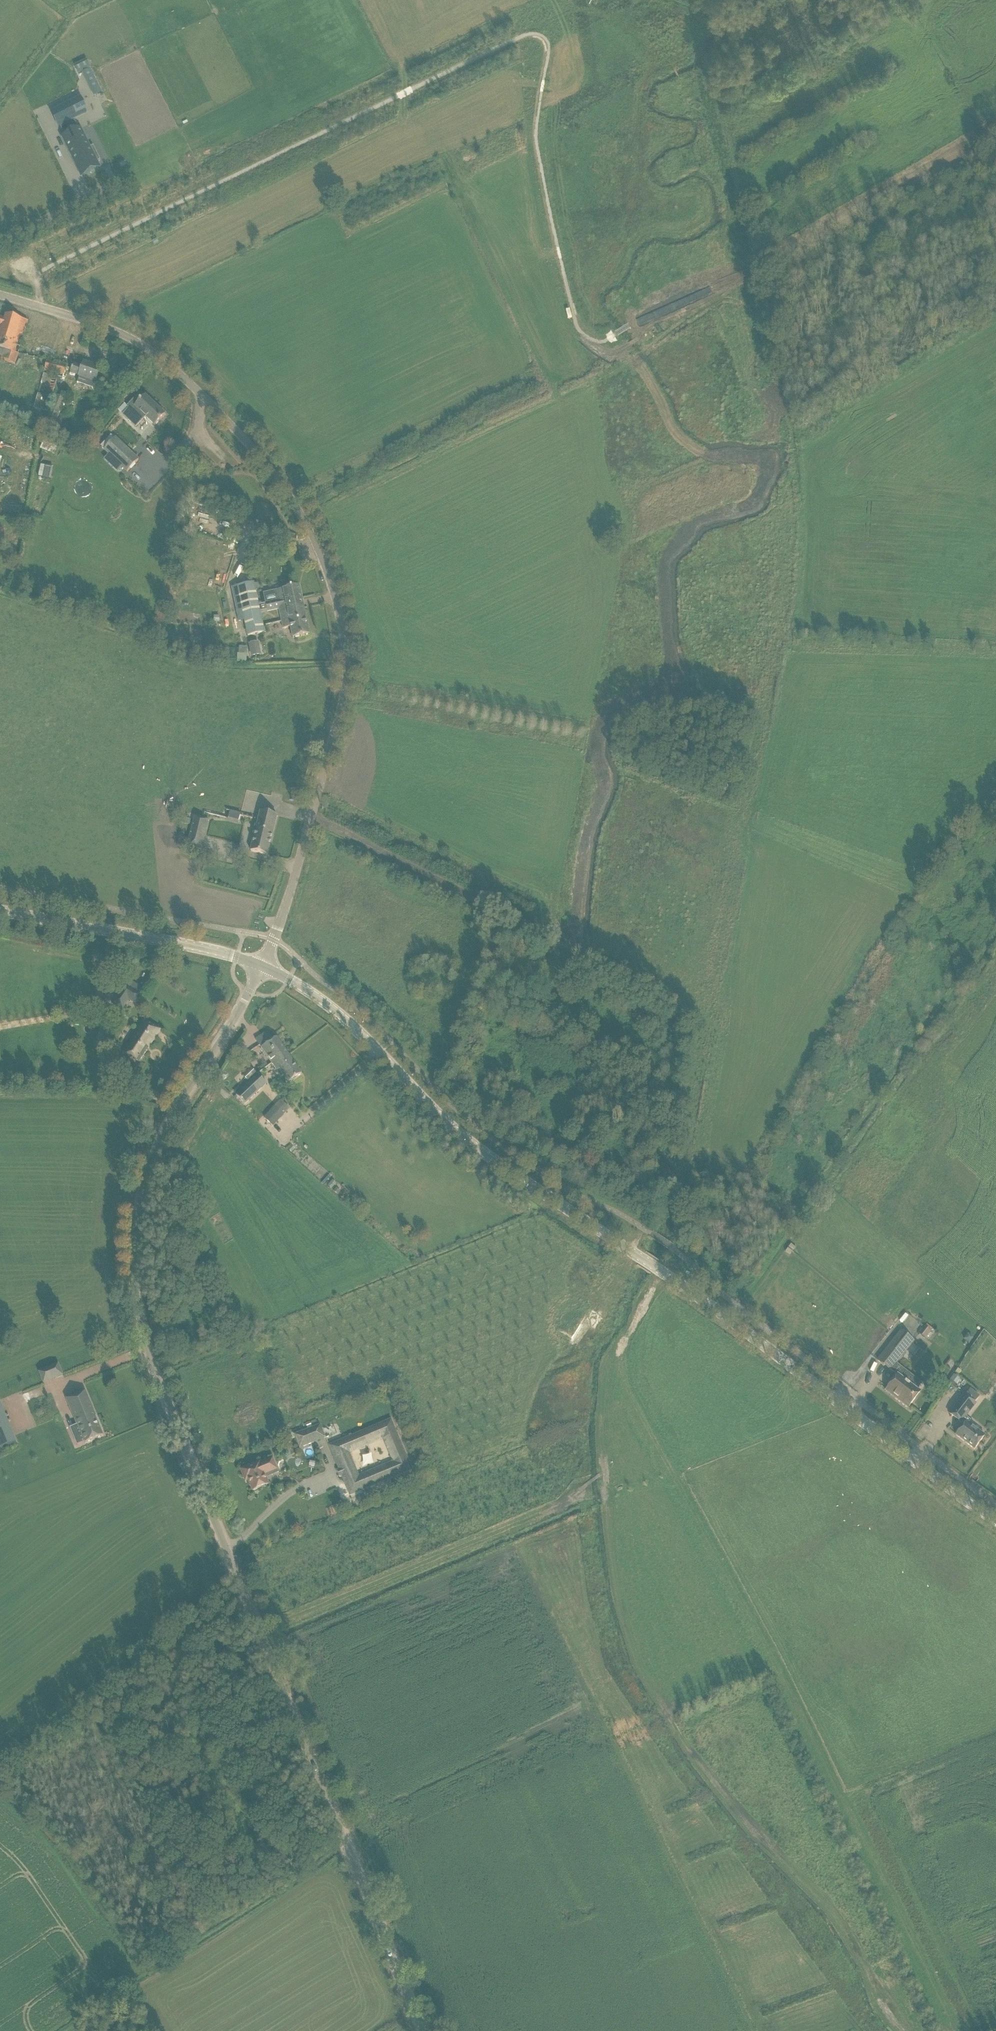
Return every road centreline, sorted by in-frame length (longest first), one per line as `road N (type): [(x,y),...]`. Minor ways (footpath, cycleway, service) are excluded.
road 1 (unclassified): [(425,2030),(229,1568),(145,1343),(136,1298),(131,1240),(148,1159),(261,966)]
road 2 (tertiary): [(995,1521),(665,1273),(475,1146),(334,1008),(261,966)]
road 3 (unclassified): [(261,966),(284,916),(344,695),(345,642),(320,553),(277,477),(187,379),(109,327),(0,293)]
road 4 (track): [(610,337),(671,430),(699,451),(756,460),(764,479),(743,508),(699,522),(668,553),(664,625),(675,680),(665,695),(610,711),(597,741),(599,785),(570,947)]
road 5 (track): [(910,2030),(829,1910),(742,1819),(667,1709)]
road 6 (track): [(257,1634),(563,1504),(584,1486)]
road 7 (track): [(311,818),(570,947)]
road 8 (tertiary): [(261,966),(0,912)]

